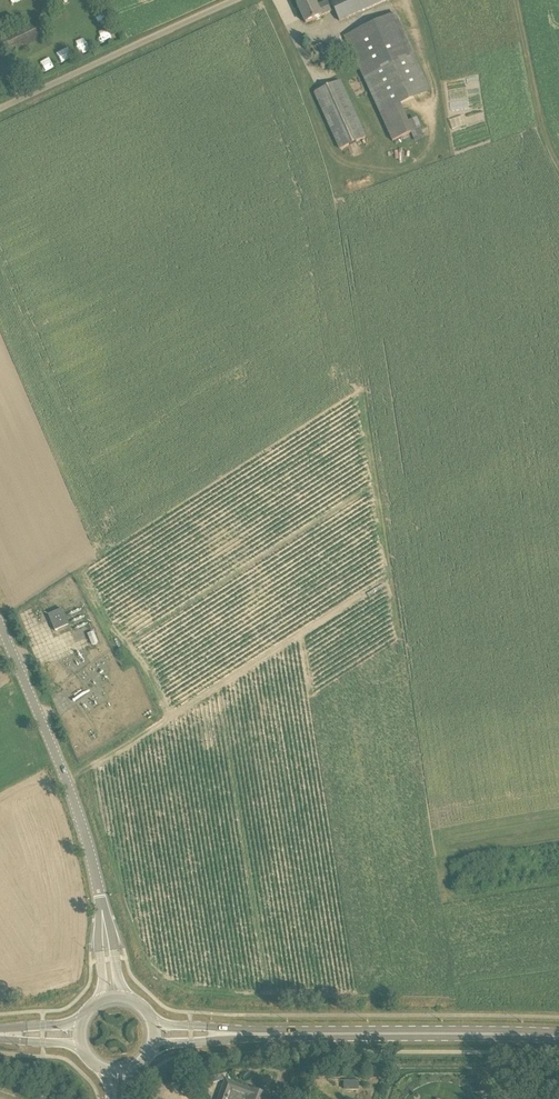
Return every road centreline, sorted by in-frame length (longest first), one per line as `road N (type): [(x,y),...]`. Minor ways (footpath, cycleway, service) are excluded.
road 1 (secondary): [(558,1036),(155,1033)]
road 2 (unclassified): [(113,997),(82,823),(0,623)]
road 3 (unclassified): [(0,109),(236,0)]
road 4 (track): [(517,0),(558,165)]

